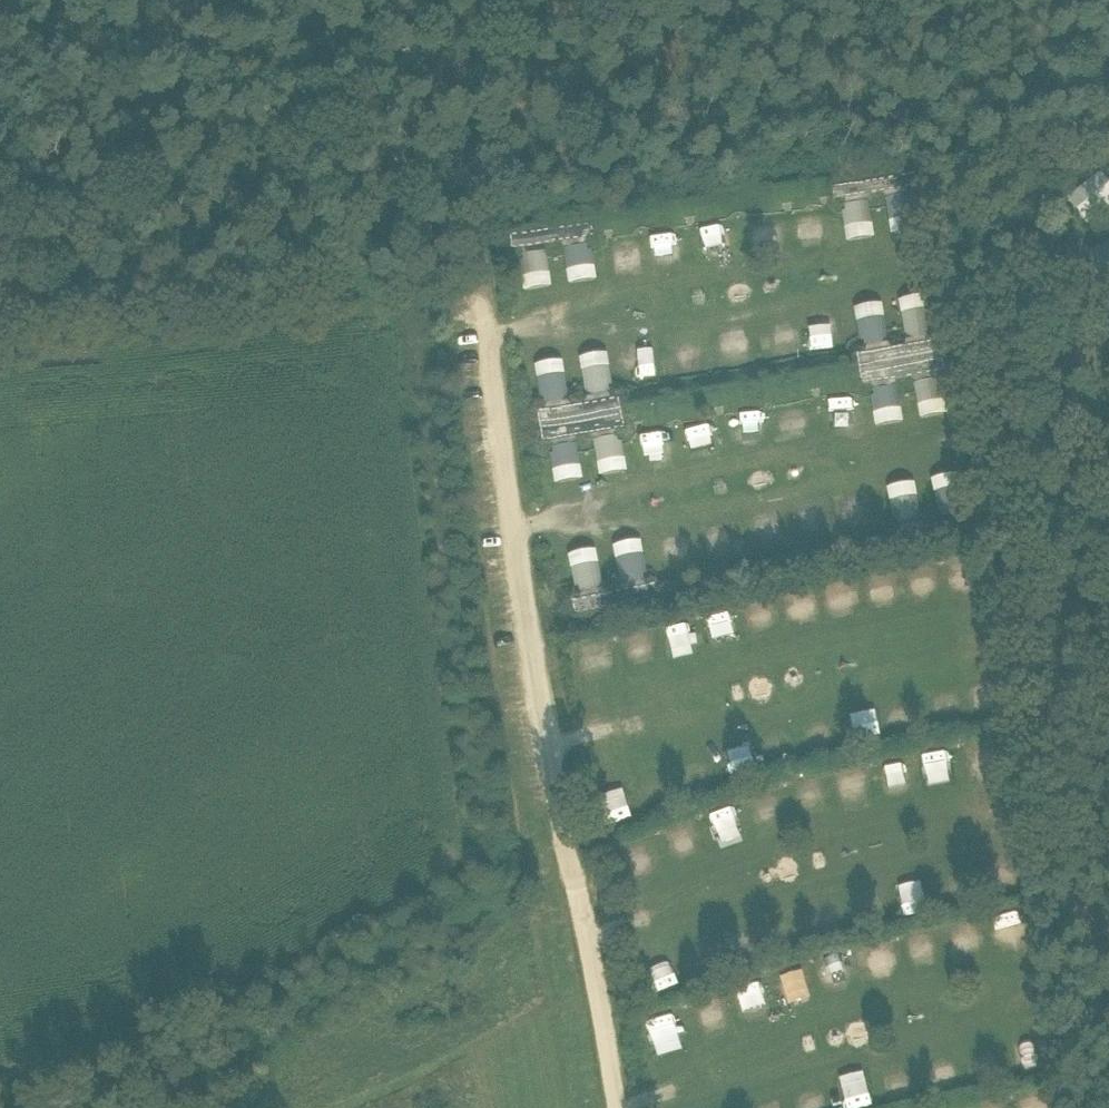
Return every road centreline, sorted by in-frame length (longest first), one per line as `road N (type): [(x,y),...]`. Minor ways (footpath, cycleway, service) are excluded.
road 1 (track): [(613,1107),(482,298)]
road 2 (track): [(936,226),(903,18),(887,0)]

